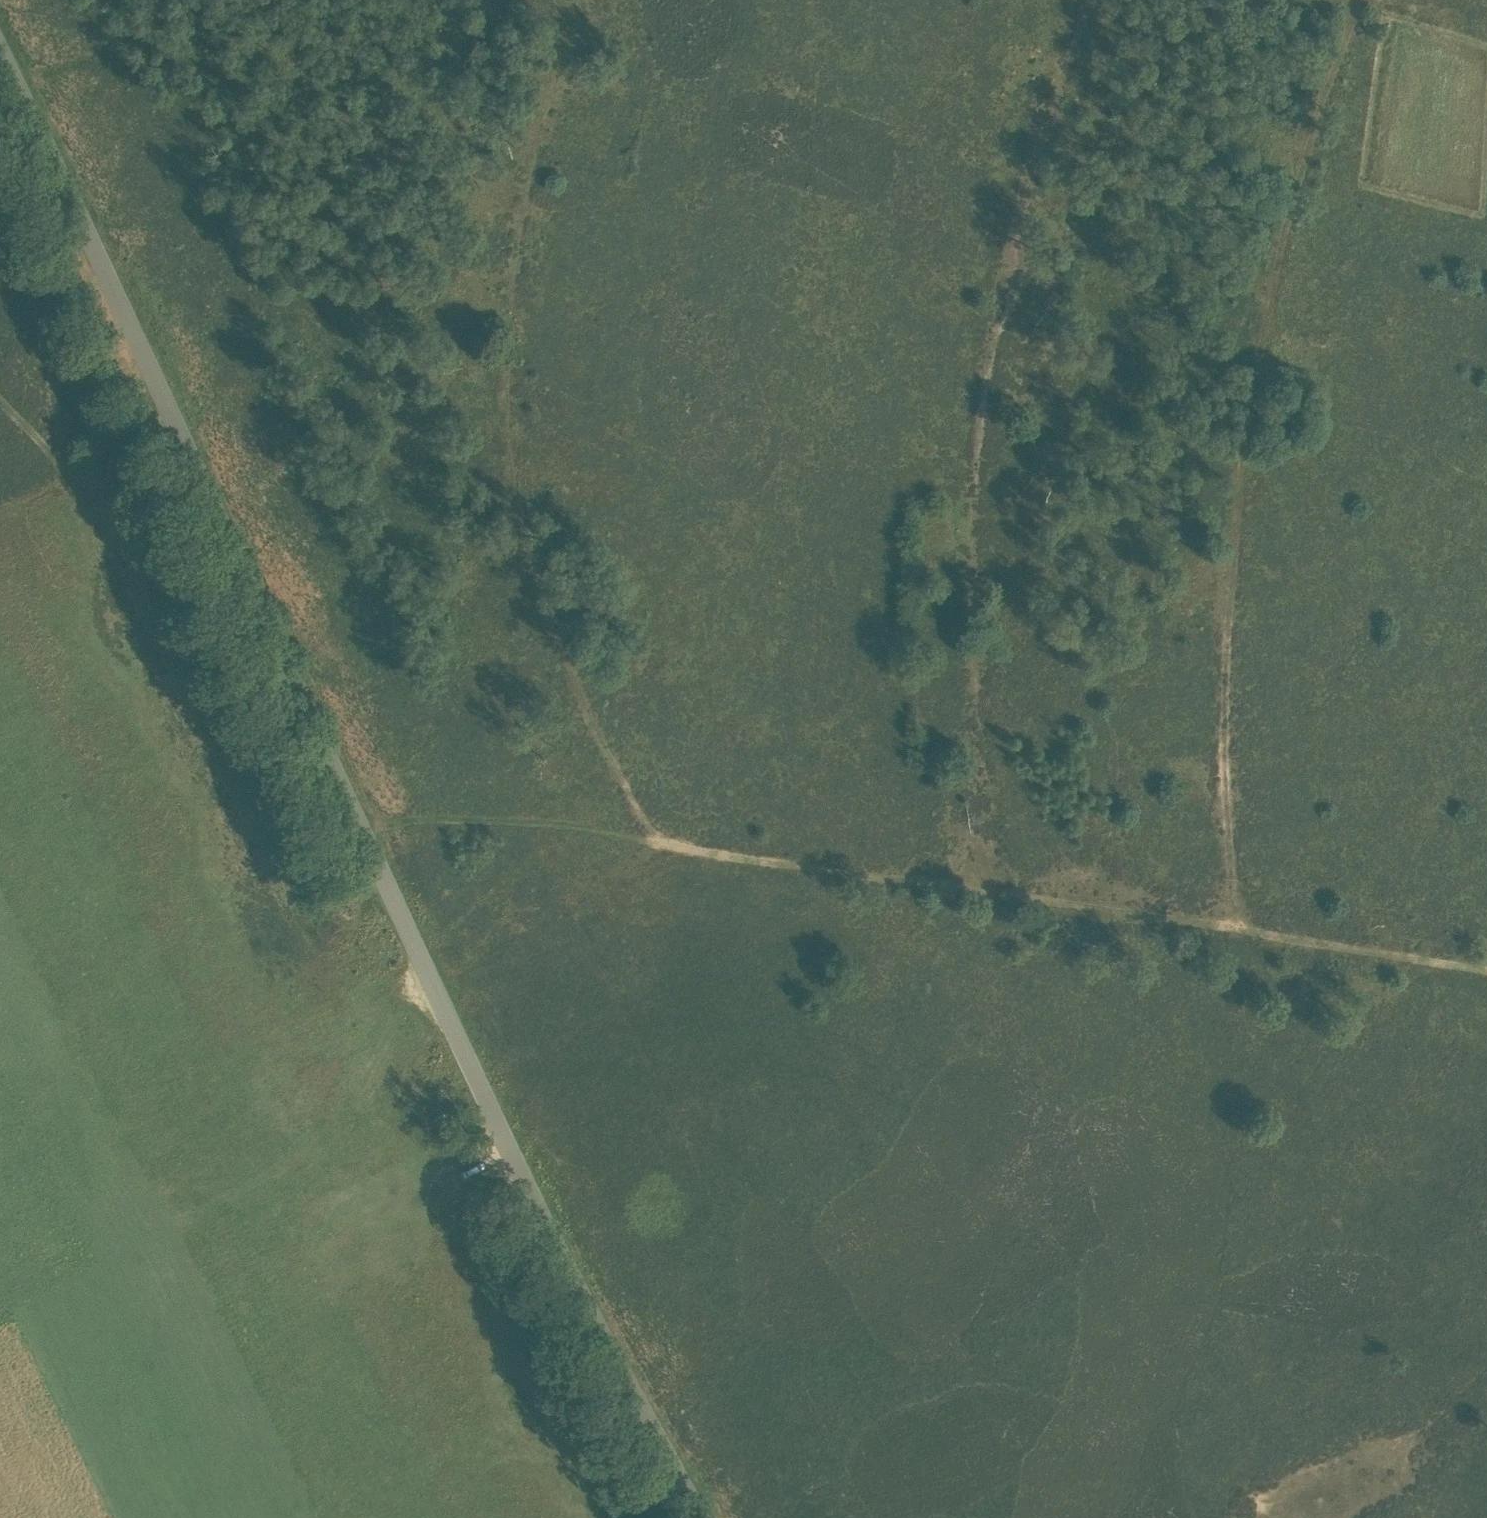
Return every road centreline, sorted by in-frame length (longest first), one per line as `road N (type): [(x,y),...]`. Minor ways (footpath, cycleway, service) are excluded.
road 1 (unclassified): [(708,1517),(463,1058),(218,506),(0,54)]
road 2 (track): [(1236,929),(1222,754),(1239,446),(1325,78),(1369,0)]
road 3 (track): [(178,423),(0,508)]

